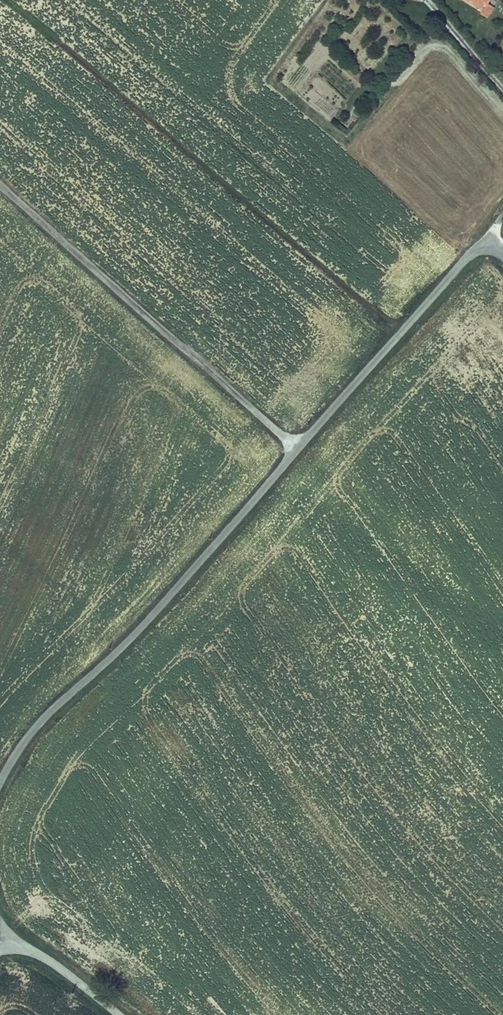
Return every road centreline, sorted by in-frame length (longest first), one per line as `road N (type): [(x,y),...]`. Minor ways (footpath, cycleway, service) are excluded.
road 1 (unclassified): [(502,258),(478,250),(460,265),(163,603),(41,721),(0,781)]
road 2 (track): [(0,186),(297,451)]
road 3 (unclassified): [(1,941),(51,964),(117,1014)]

